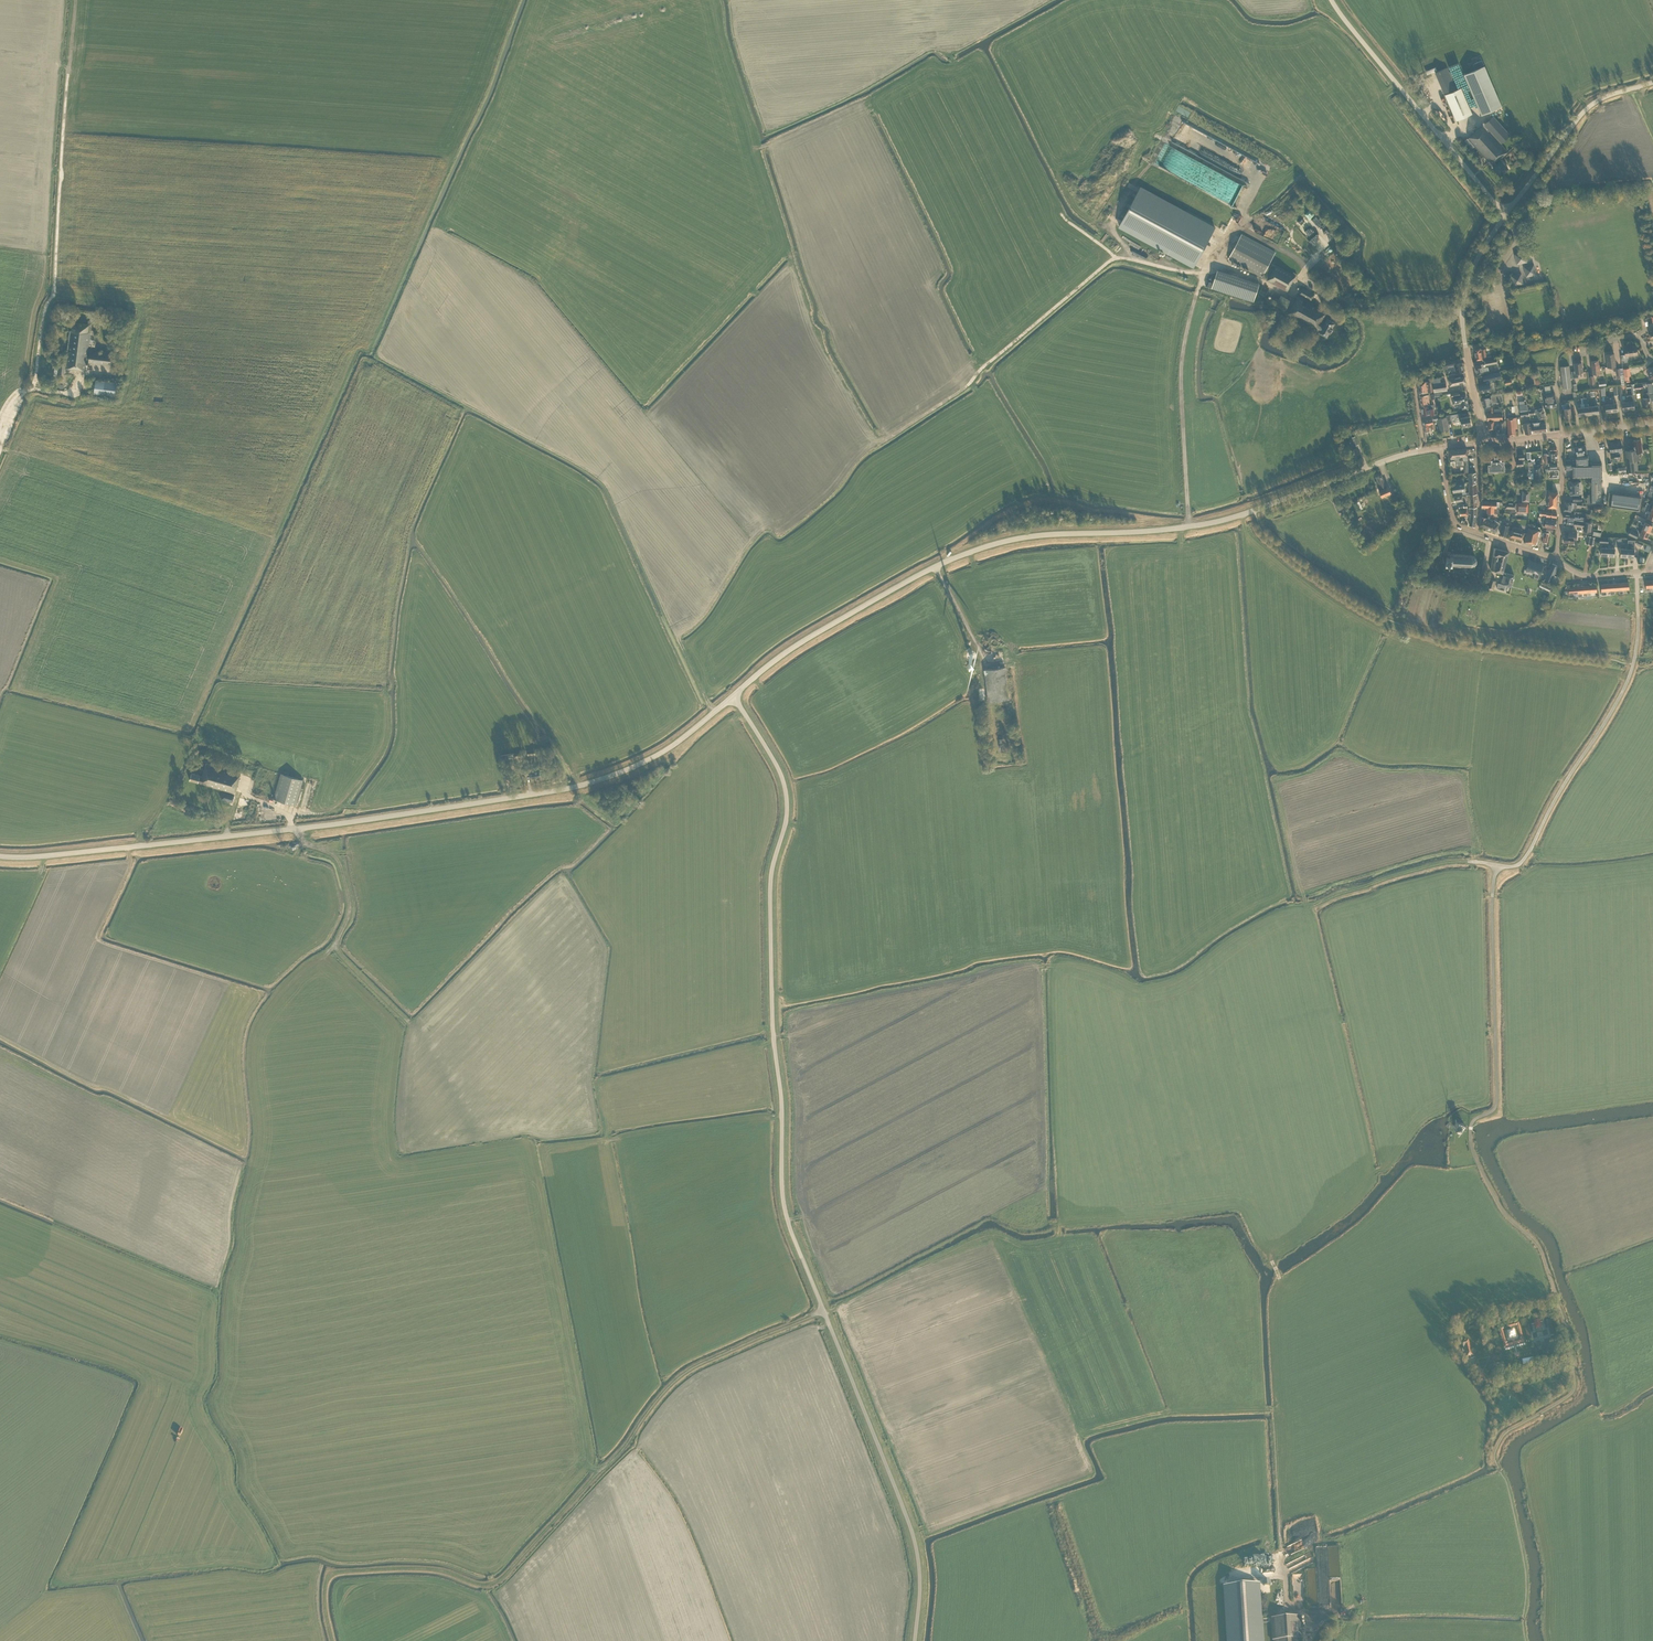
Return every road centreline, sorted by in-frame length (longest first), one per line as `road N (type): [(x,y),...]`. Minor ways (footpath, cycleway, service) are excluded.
road 1 (unclassified): [(915,1640),(920,1572),(910,1526),(784,1199),(770,890),(787,798),(774,759),(733,695)]
road 2 (tertiary): [(0,856),(332,825),(577,786),(665,750),(733,695)]
road 3 (tertiary): [(733,695),(811,636),(986,546),(1216,522),(1425,450)]
road 4 (track): [(332,1640),(324,1601),(334,1574),(436,1570),(479,1585),(497,1582),(625,1446),(672,1383),(823,1311)]
road 5 (unclassified): [(1562,1313),(1541,1251),(1499,1205),(1471,1139),(1474,1120),(1497,1103),(1498,869)]
road 6 (unclassified): [(0,438),(9,408),(31,388),(53,294),(68,71)]
road 7 (unclassified): [(1498,869),(1525,859),(1627,680),(1638,638),(1636,571)]
road 8 (unclassified): [(1505,214),(1332,0)]
road 9 (track): [(409,1022),(337,951),(353,918),(341,861),(294,829)]
road 10 (unclassified): [(1484,442),(1462,312),(1475,262),(1505,214)]
road 11 (unclassified): [(1505,214),(1586,110),(1652,83)]
road 12 (unclassified): [(1320,902),(1449,862),(1498,869)]
road 13 (track): [(1460,654),(1468,631),(1517,637),(1538,629),(1560,604),(1570,569)]
road 14 (unclassified): [(1557,557),(1561,434)]

